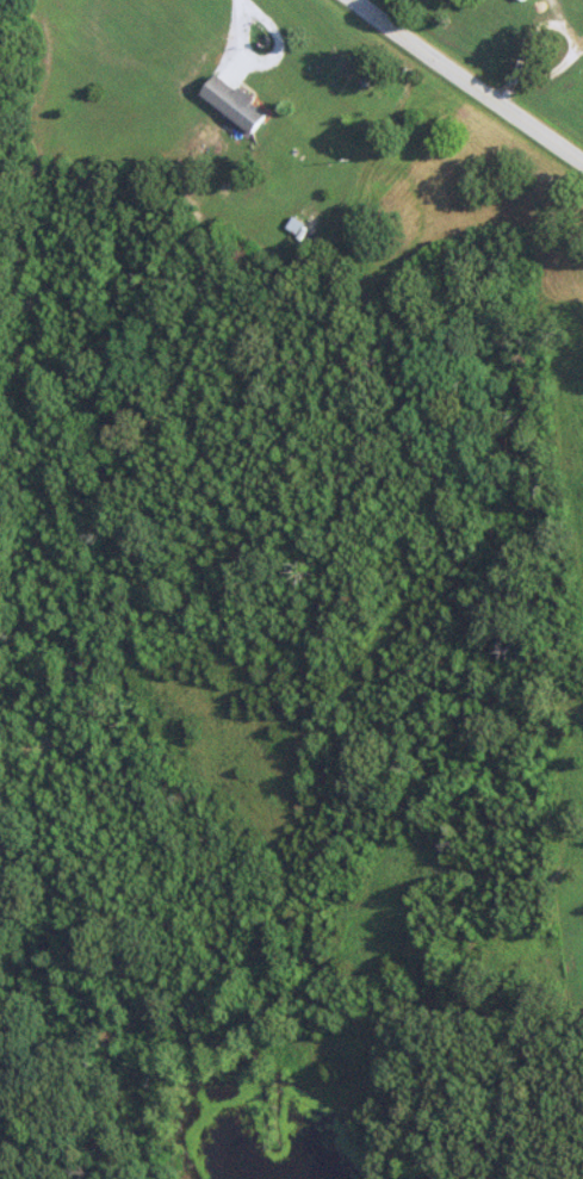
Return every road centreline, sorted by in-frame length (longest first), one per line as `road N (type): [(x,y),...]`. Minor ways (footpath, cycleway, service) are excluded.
road 1 (secondary): [(582,163),(354,0)]

